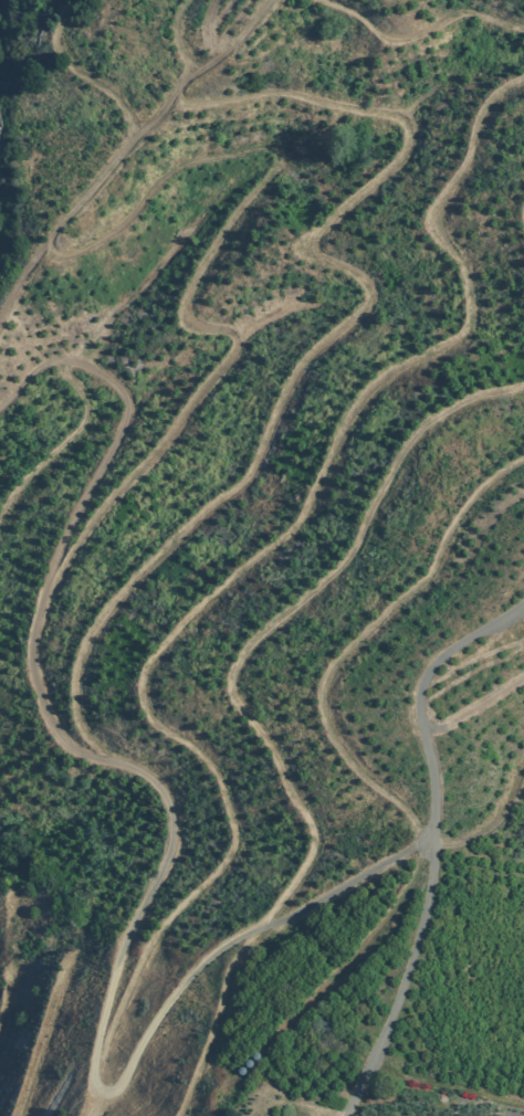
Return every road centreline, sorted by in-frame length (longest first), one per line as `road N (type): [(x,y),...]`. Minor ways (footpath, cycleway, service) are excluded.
road 1 (track): [(523,604),(444,652),(416,696),(427,747),(433,878),(402,1002),(355,1115)]

